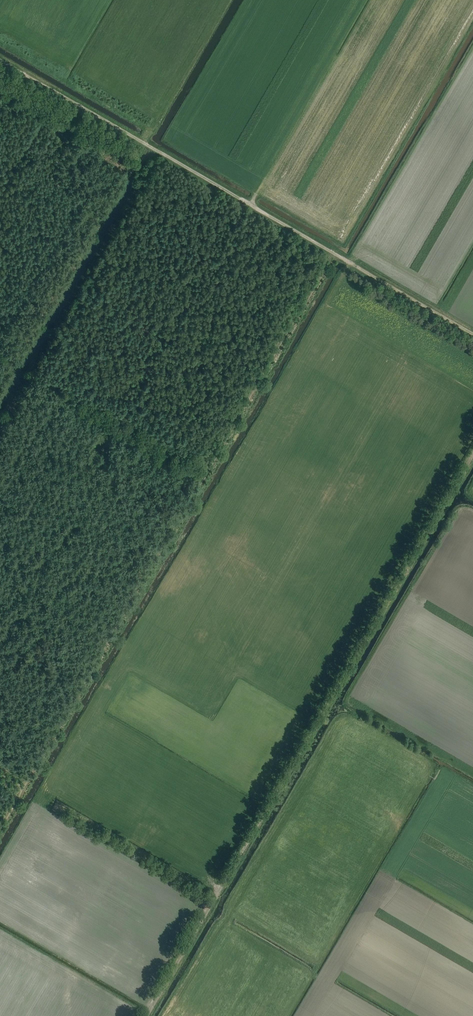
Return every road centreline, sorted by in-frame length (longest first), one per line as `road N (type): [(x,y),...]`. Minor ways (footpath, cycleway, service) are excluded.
road 1 (track): [(0,830),(334,253)]
road 2 (track): [(472,454),(145,1015)]
road 3 (track): [(472,333),(0,59)]

